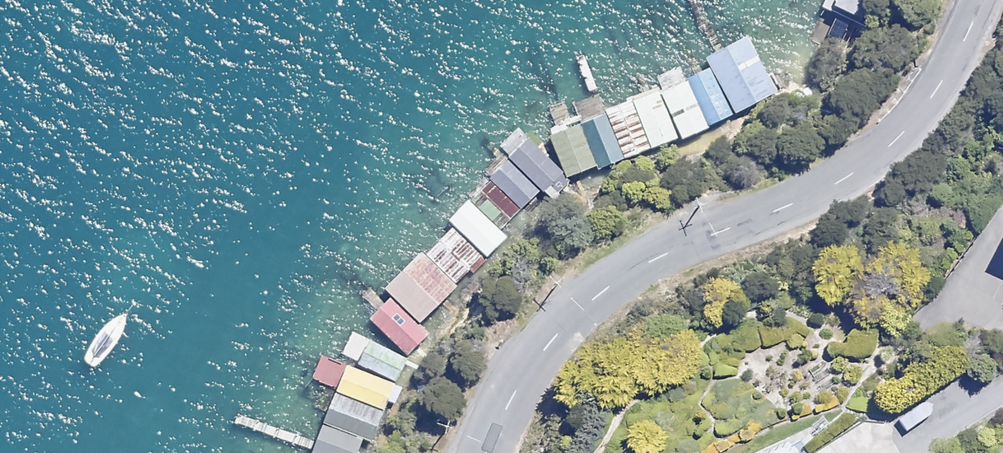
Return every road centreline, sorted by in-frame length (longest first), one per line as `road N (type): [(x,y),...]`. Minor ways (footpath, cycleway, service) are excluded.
road 1 (tertiary): [(980,0),(928,99),(869,162),(833,186),(689,242),(598,294),(536,357),(483,452)]

